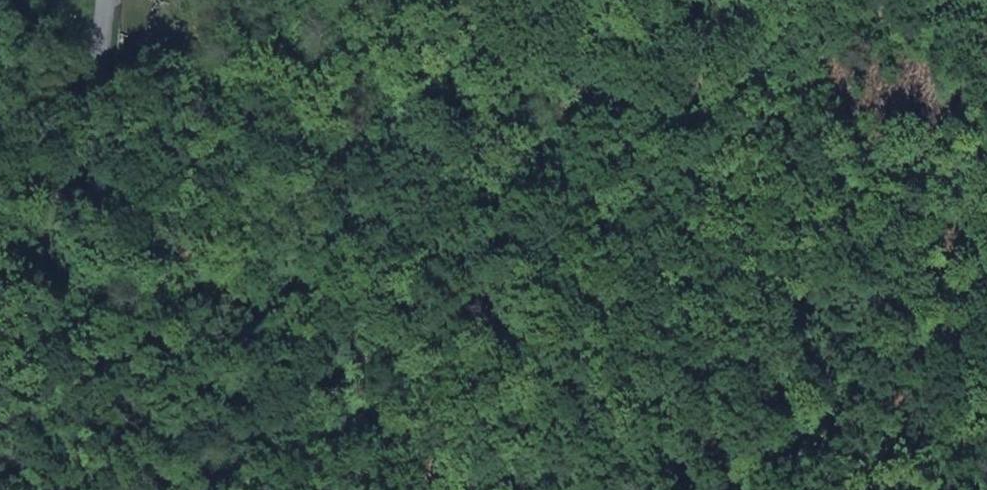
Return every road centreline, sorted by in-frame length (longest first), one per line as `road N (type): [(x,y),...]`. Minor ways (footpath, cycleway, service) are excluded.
road 1 (residential): [(105,0),(76,133),(0,335)]

